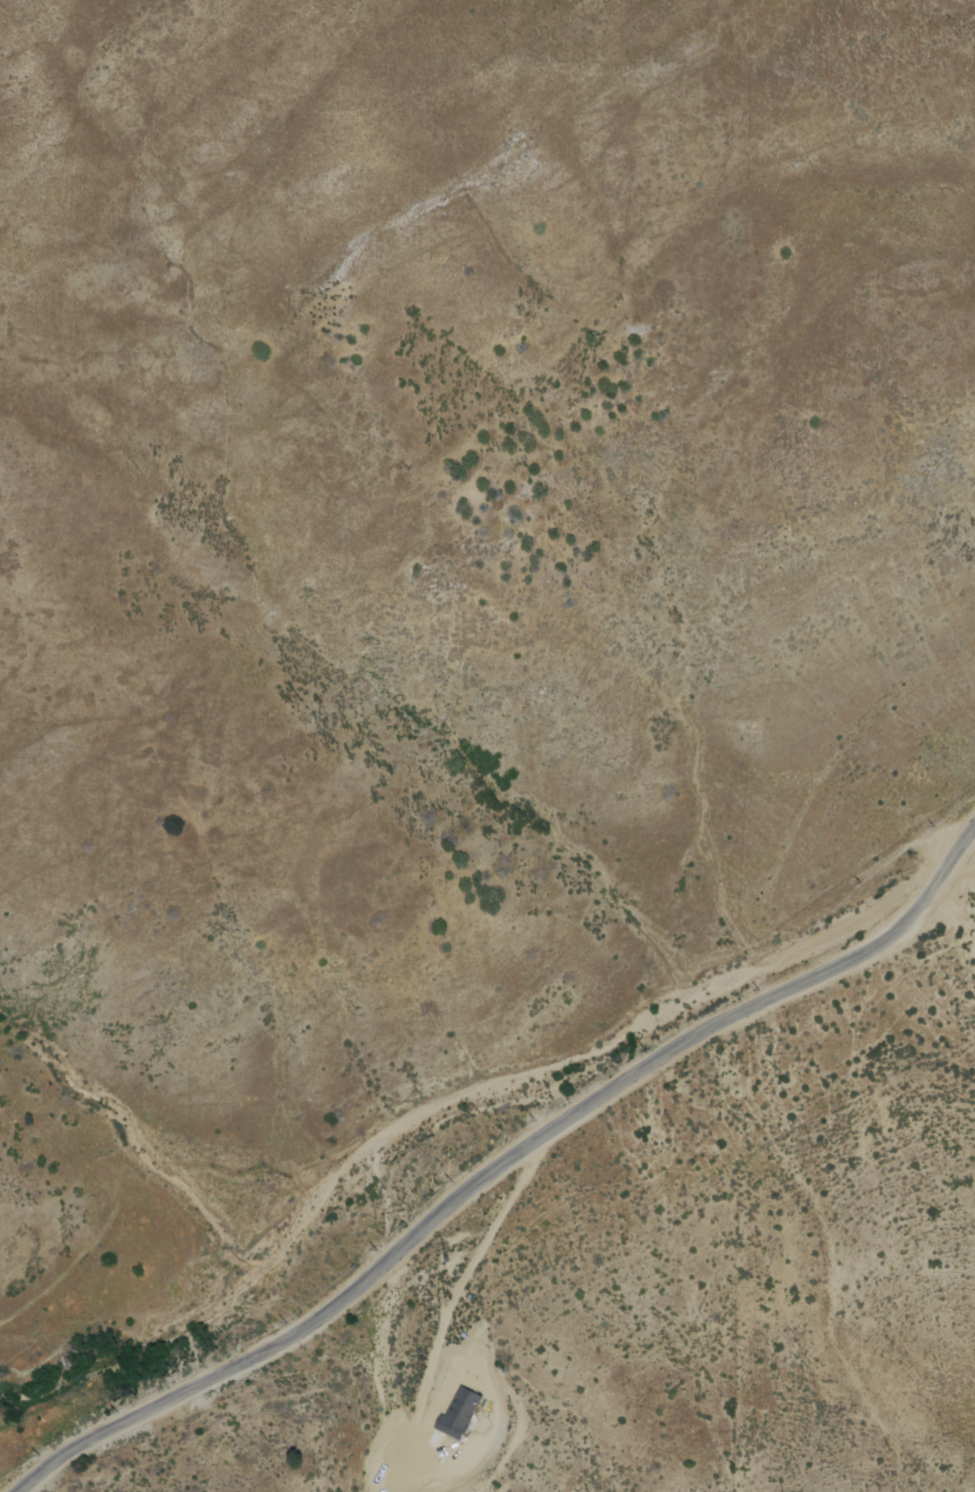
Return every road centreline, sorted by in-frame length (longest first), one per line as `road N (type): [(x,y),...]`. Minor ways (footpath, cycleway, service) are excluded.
road 1 (tertiary): [(17,1491),(60,1455),(311,1324),(464,1192),(646,1067),(886,937)]
road 2 (tertiary): [(886,937),(928,895),(974,825)]

